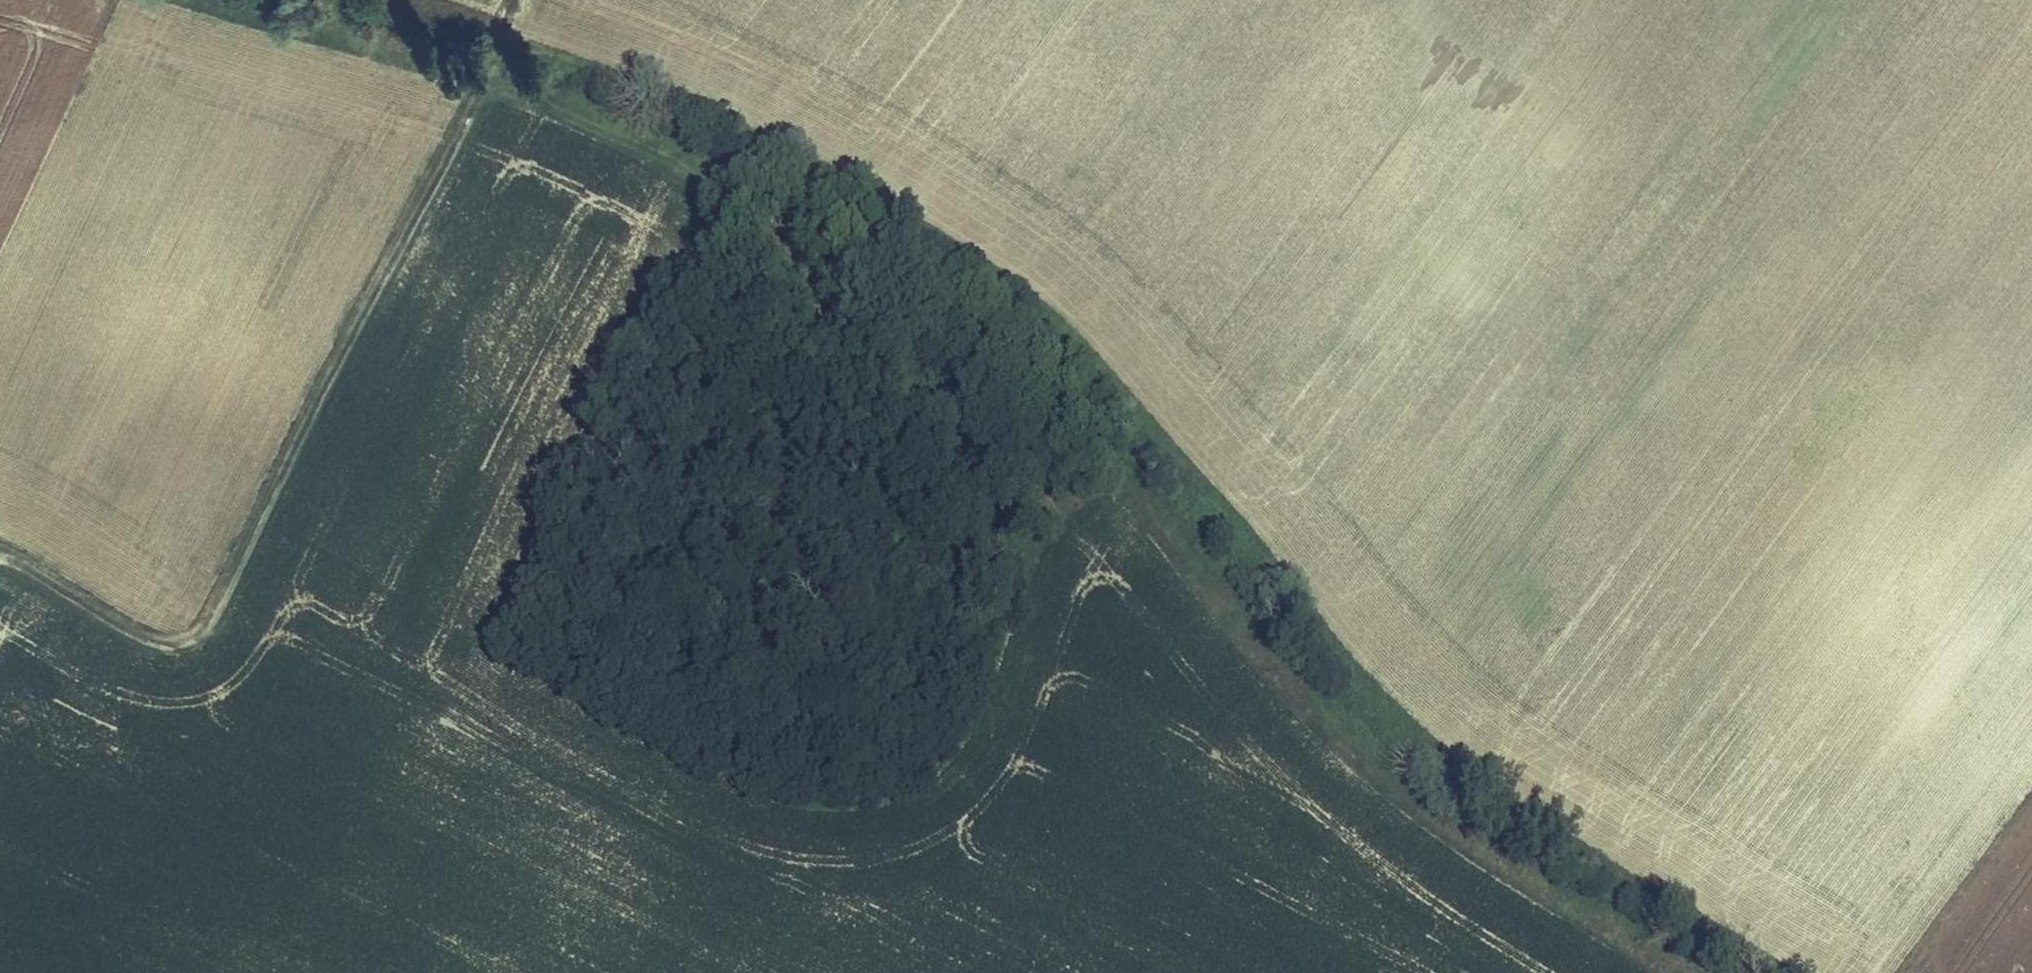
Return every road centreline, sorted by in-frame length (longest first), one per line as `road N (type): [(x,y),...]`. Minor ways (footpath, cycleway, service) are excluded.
road 1 (track): [(0,553),(163,637),(181,636),(207,619),(486,79),(514,0)]

